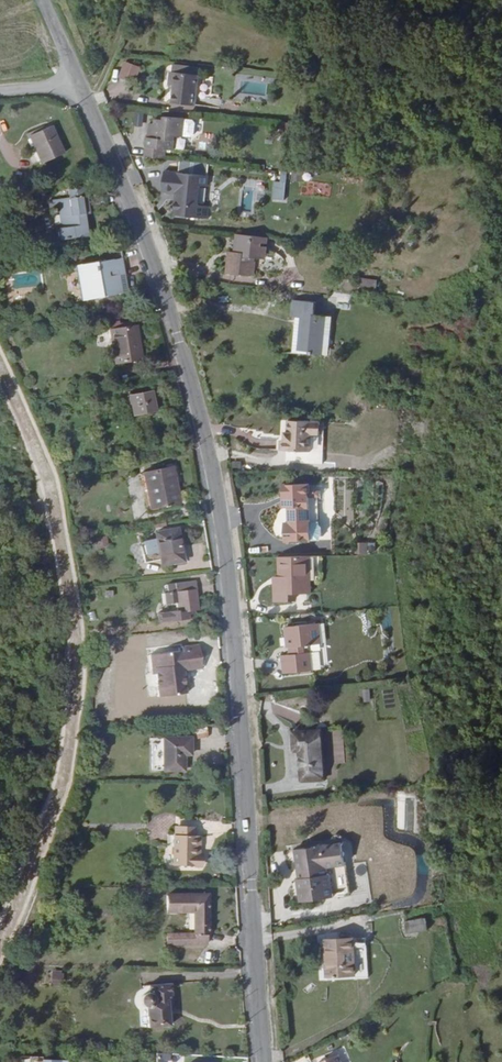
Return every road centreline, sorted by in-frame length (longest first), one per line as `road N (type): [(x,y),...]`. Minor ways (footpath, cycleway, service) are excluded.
road 1 (tertiary): [(83,87),(188,366),(222,523),(264,1061)]

